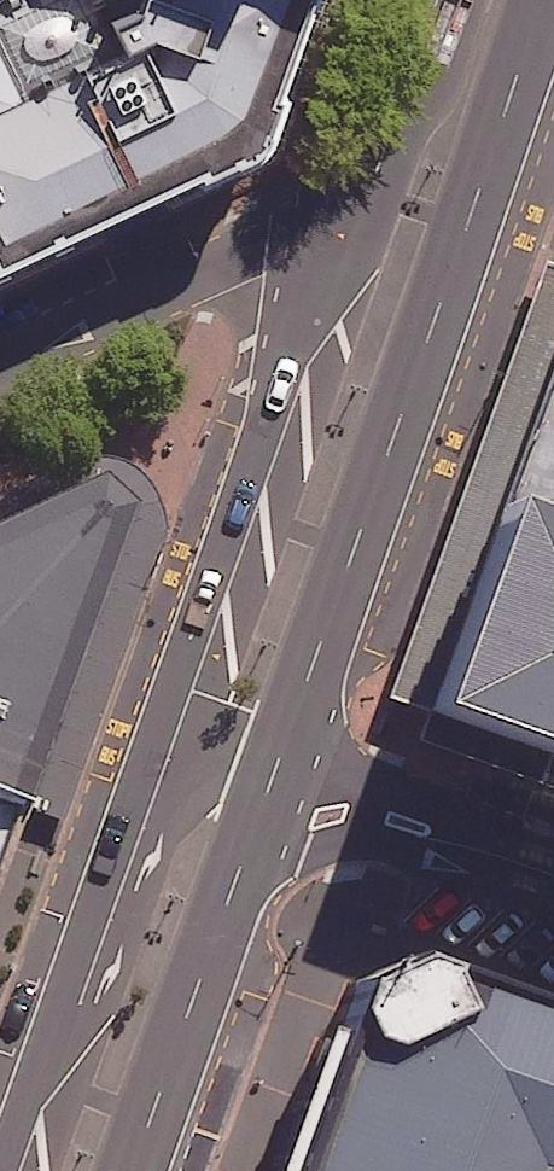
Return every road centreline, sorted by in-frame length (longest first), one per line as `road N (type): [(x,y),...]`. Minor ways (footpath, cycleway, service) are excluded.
road 1 (secondary): [(541,0),(280,778)]
road 2 (secondary): [(169,744),(355,227)]
road 3 (secondary): [(4,1170),(169,744)]
road 4 (secondary): [(280,778),(135,1170)]
road 5 (residential): [(0,372),(225,262),(355,227)]
road 6 (residential): [(280,778),(553,883)]
road 7 (secondary): [(355,227),(427,0)]

